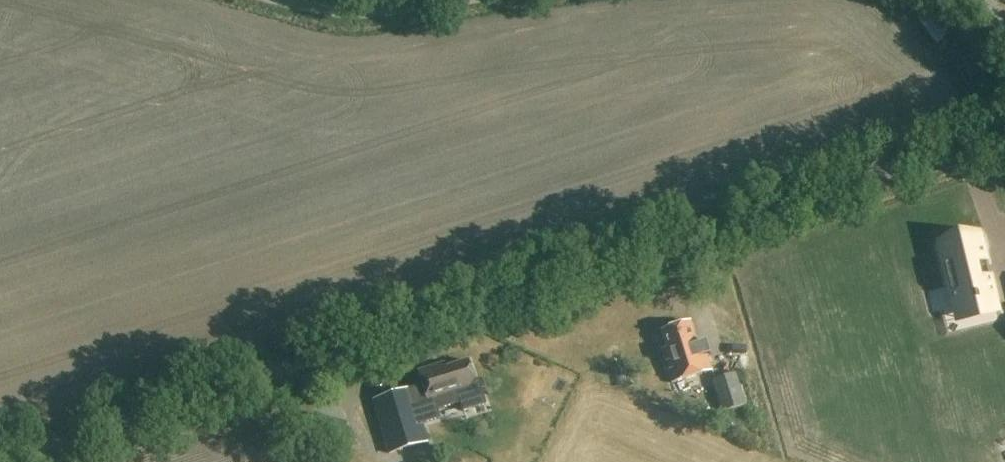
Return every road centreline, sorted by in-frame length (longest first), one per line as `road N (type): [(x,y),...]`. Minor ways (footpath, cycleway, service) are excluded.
road 1 (tertiary): [(1,461),(1004,138)]
road 2 (track): [(485,0),(352,19),(280,0)]

